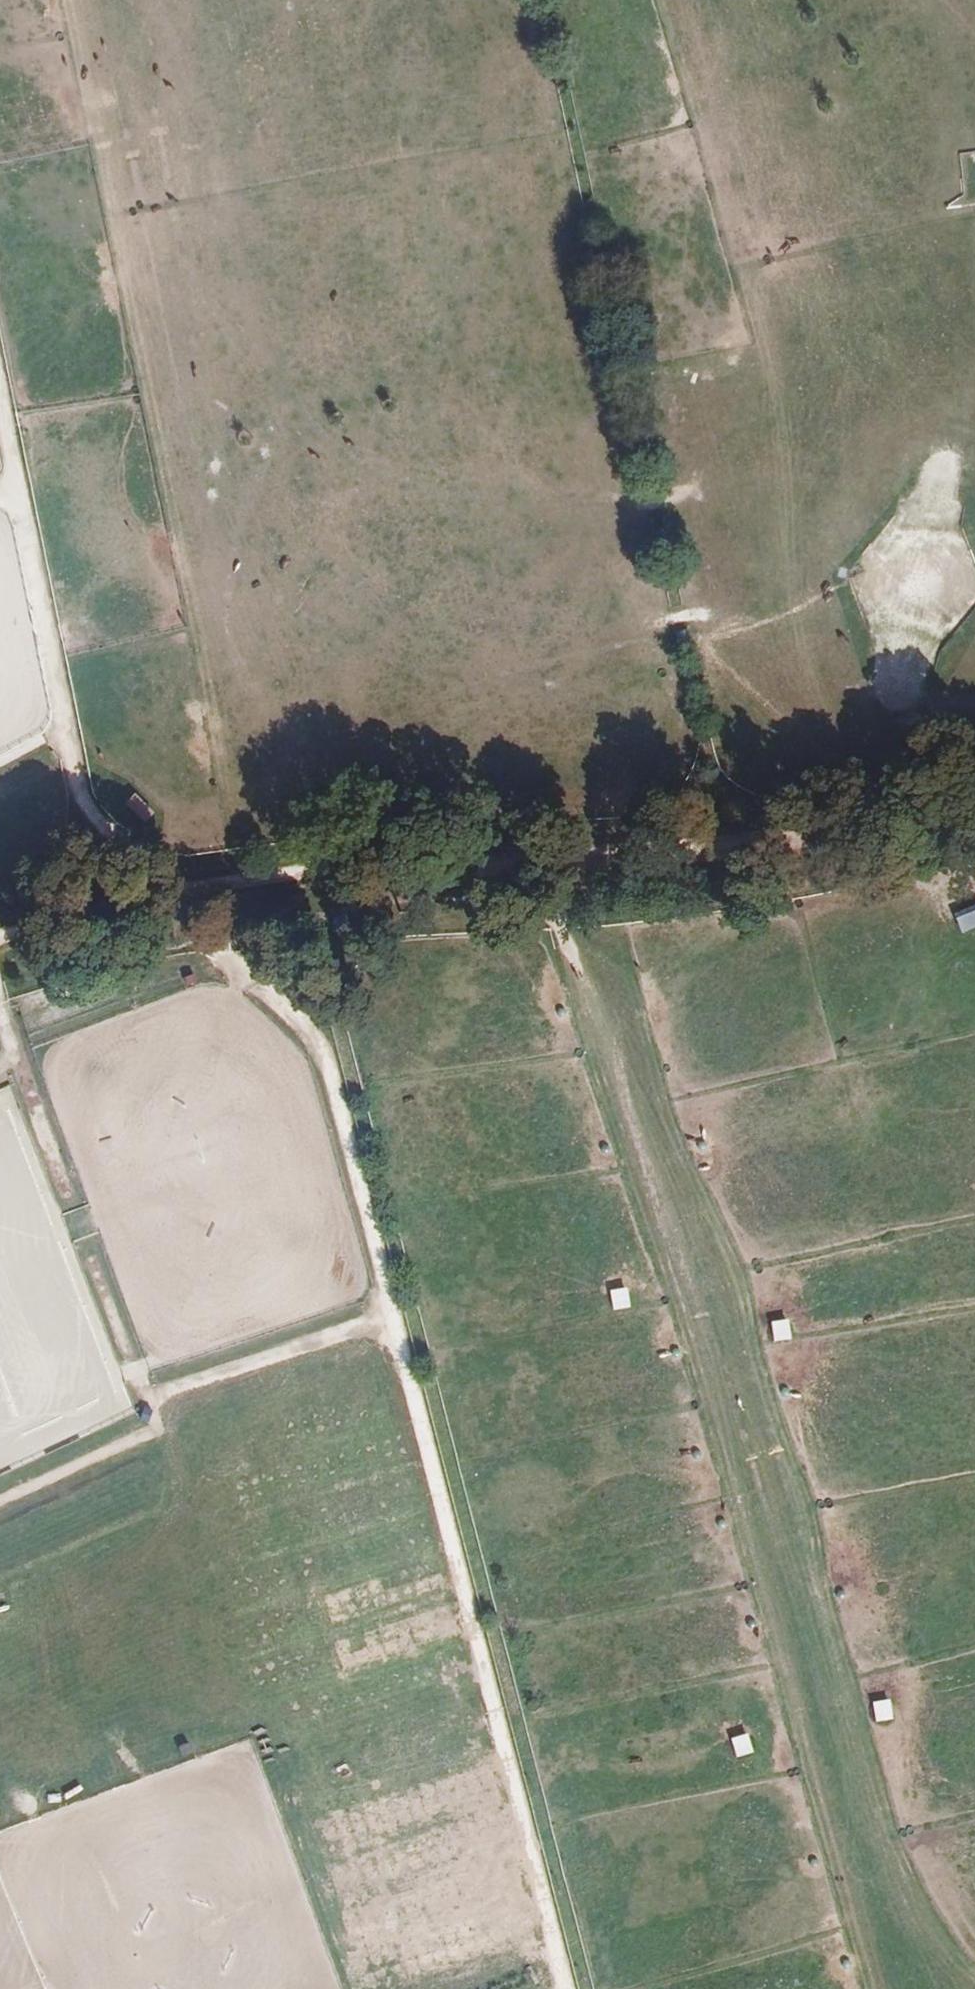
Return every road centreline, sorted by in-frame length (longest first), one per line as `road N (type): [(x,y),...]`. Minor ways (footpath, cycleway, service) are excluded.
road 1 (track): [(0,939),(103,900),(267,877),(822,832),(974,790)]

